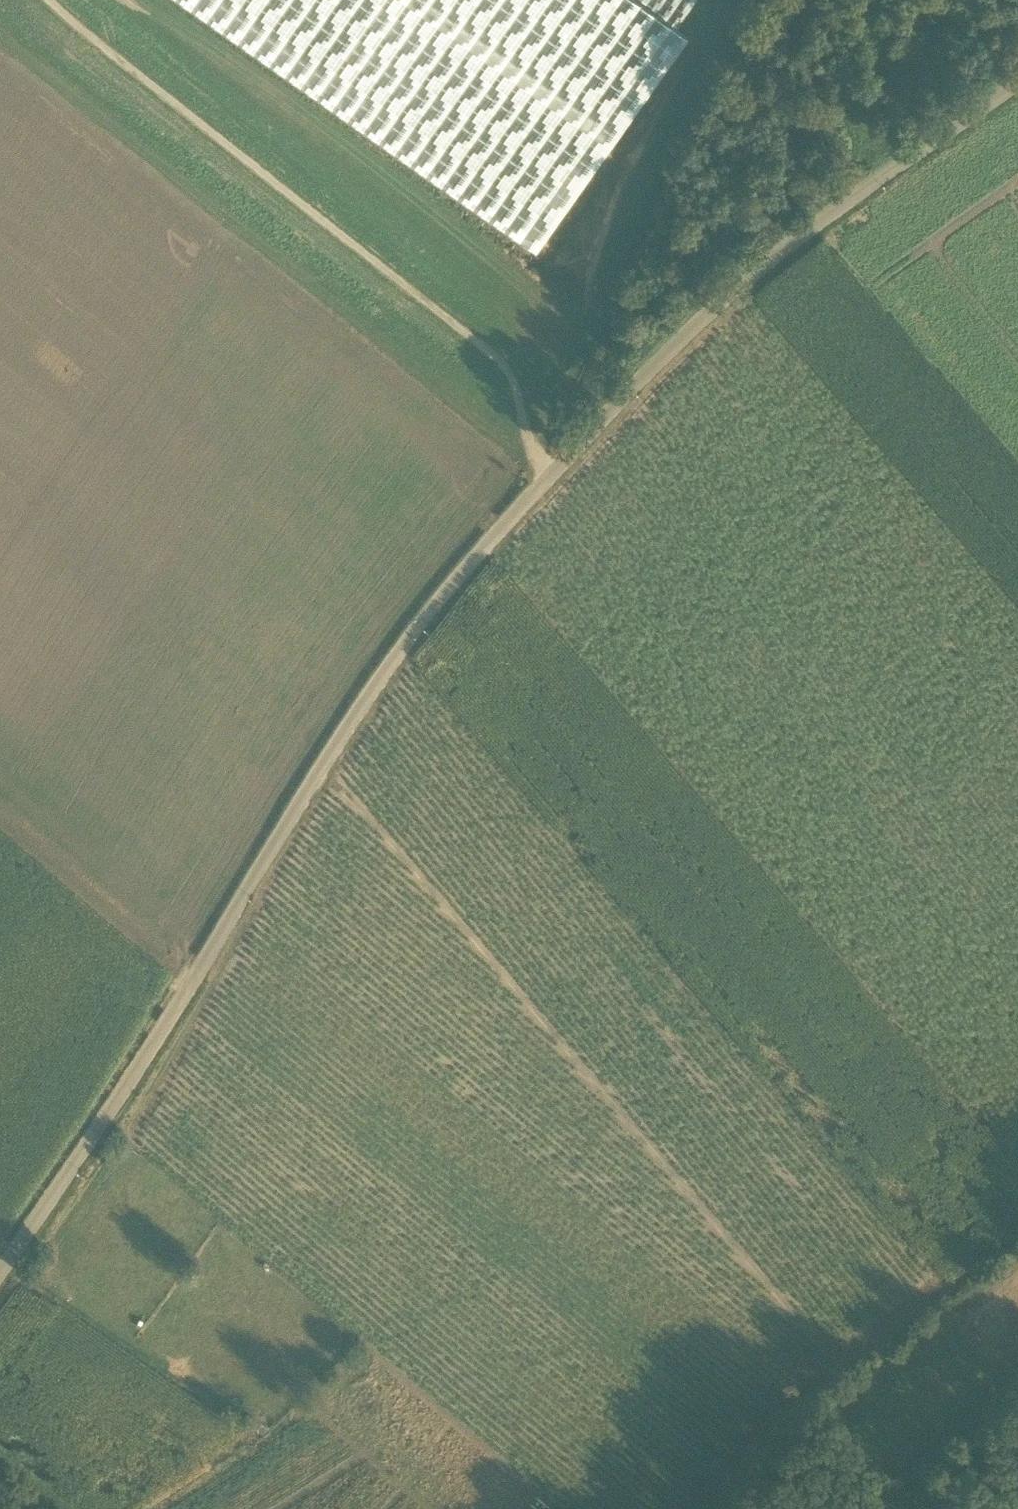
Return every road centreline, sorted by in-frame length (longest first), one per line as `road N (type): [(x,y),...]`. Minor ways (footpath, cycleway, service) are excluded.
road 1 (unclassified): [(0,1268),(184,996),(376,684),(553,472)]
road 2 (residential): [(553,472),(713,309),(1017,80)]

